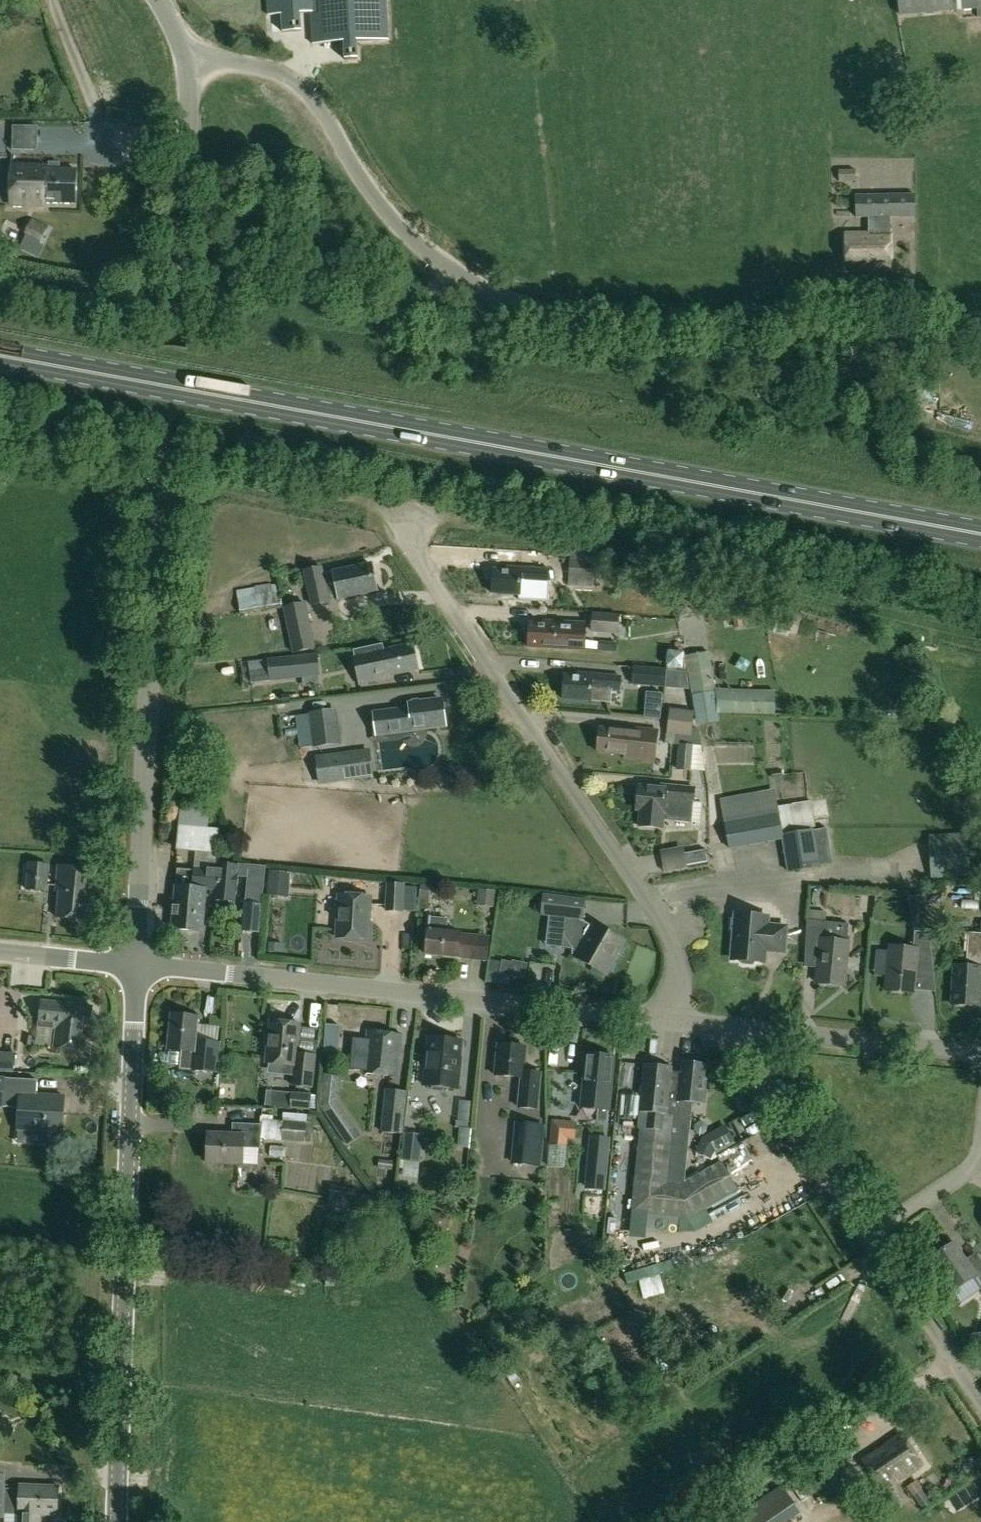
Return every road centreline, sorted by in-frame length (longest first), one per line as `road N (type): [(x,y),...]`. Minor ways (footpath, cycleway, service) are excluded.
road 1 (primary): [(980,534),(0,354)]
road 2 (tertiary): [(139,968),(187,63)]
road 3 (unclassified): [(187,63),(250,65),(291,80),(408,237),(452,272),(531,309),(600,323),(980,333)]
road 4 (unclassified): [(674,1022),(678,967),(661,922),(449,608),(389,506)]
road 5 (tertiary): [(117,1521),(139,968)]
road 6 (unclassified): [(674,1022),(139,968)]
road 7 (unclassified): [(870,1235),(765,1077),(748,1032)]
road 8 (unclassified): [(980,1053),(748,1032)]
road 9 (unclassified): [(980,1401),(870,1235)]
road 10 (unclassified): [(139,968),(0,953)]
road 11 (unclassified): [(870,1235),(980,1156)]

